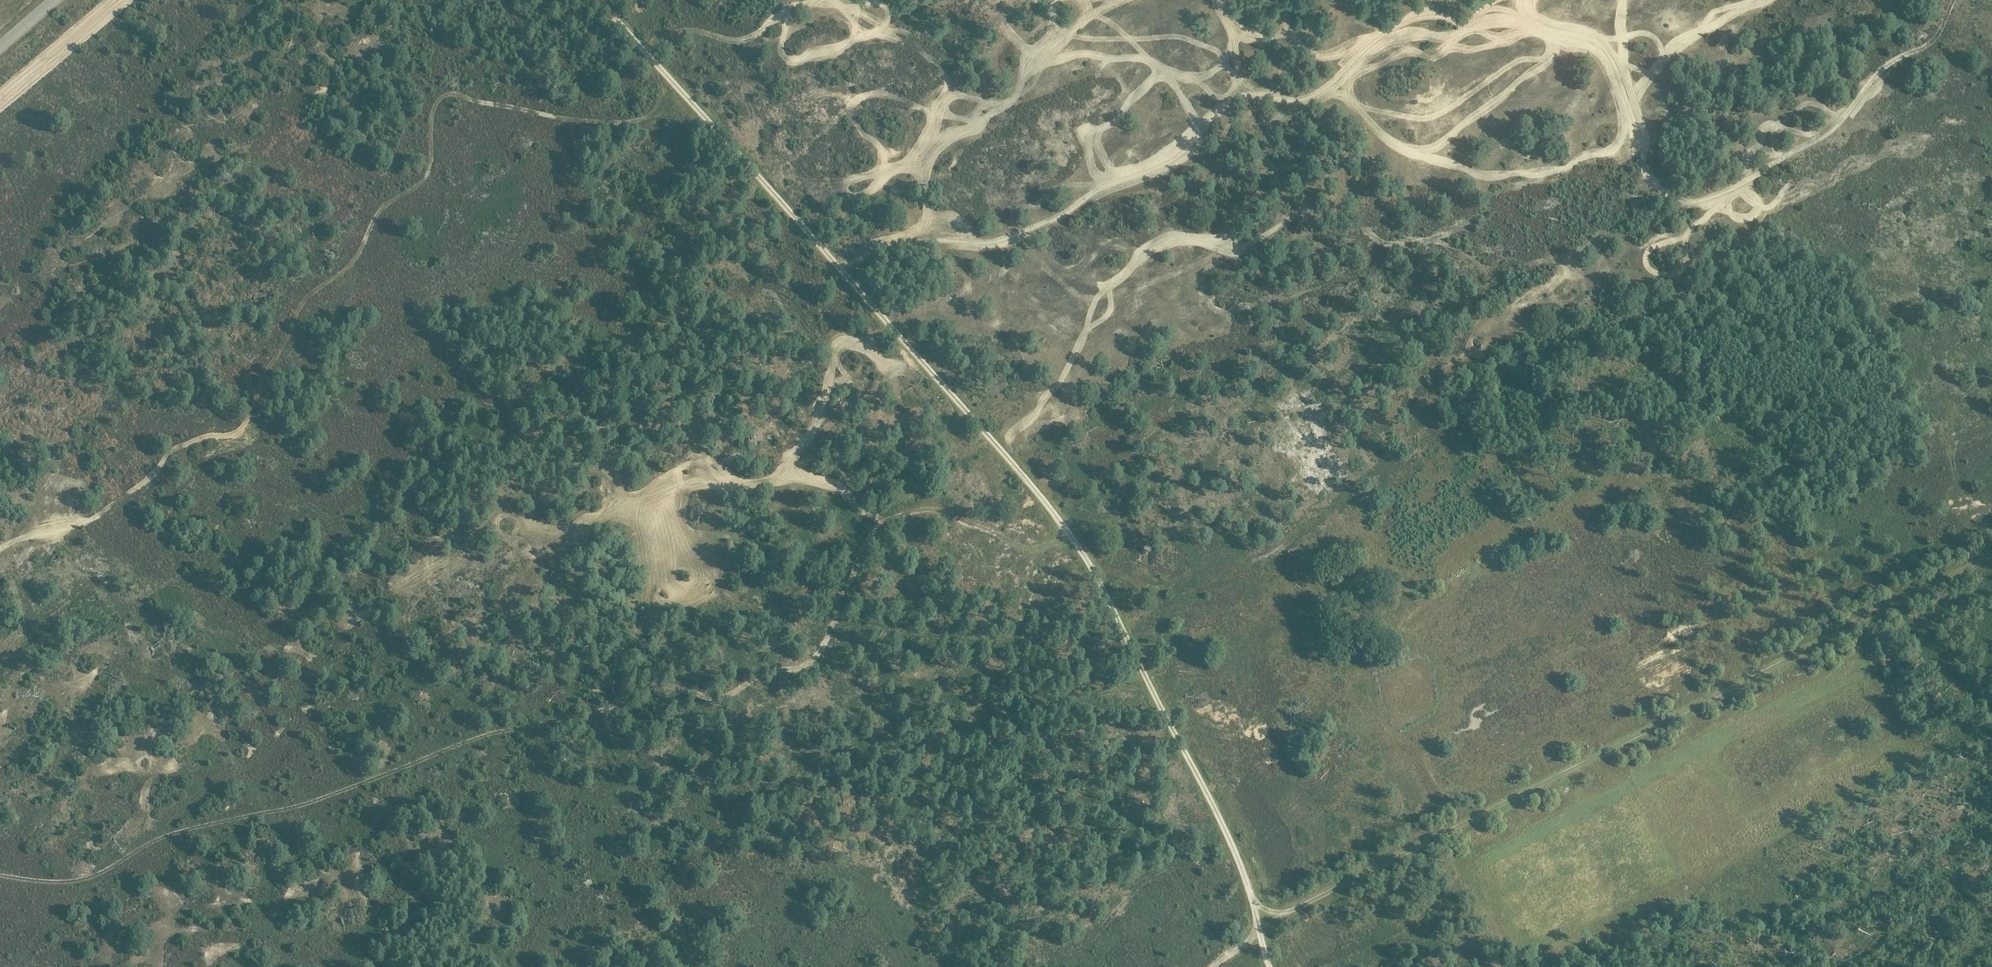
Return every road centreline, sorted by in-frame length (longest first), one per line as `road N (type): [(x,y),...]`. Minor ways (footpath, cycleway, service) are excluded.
road 1 (track): [(113,0),(0,92)]

